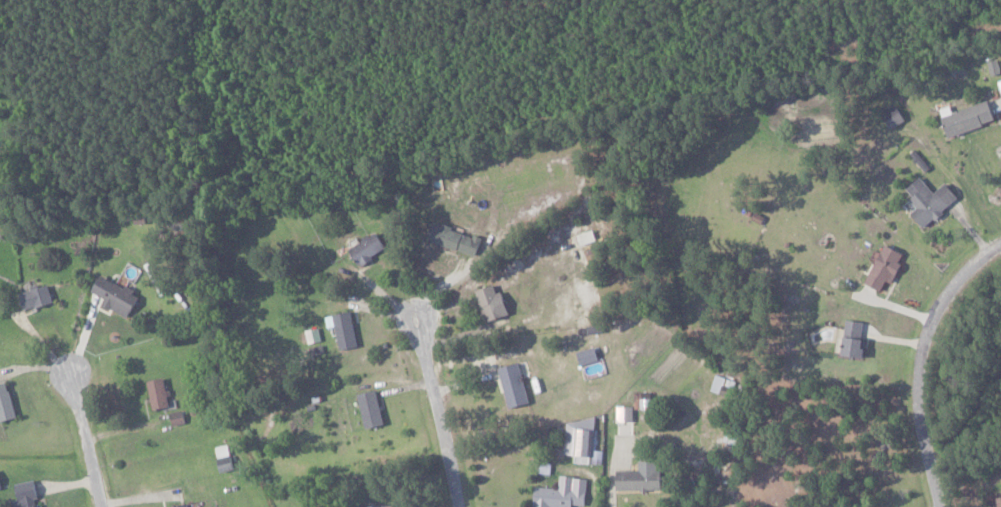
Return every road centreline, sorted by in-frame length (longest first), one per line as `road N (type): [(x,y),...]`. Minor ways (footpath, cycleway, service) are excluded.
road 1 (residential): [(937,506),(916,411),(919,355),(939,304),(969,262),(1000,246)]
road 2 (residential): [(458,506),(414,310)]
road 3 (residential): [(102,506),(68,364)]

